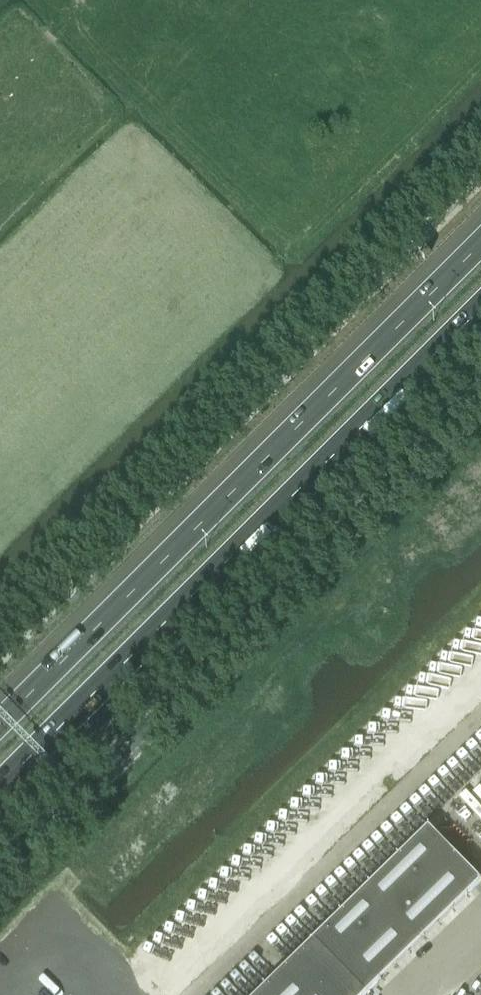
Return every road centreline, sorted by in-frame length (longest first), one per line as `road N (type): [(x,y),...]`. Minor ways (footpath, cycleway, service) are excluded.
road 1 (unclassified): [(0,653),(480,172)]
road 2 (unclassified): [(0,877),(480,396)]
road 3 (motorway): [(0,788),(480,310)]
road 4 (motorway): [(480,246),(0,723)]

